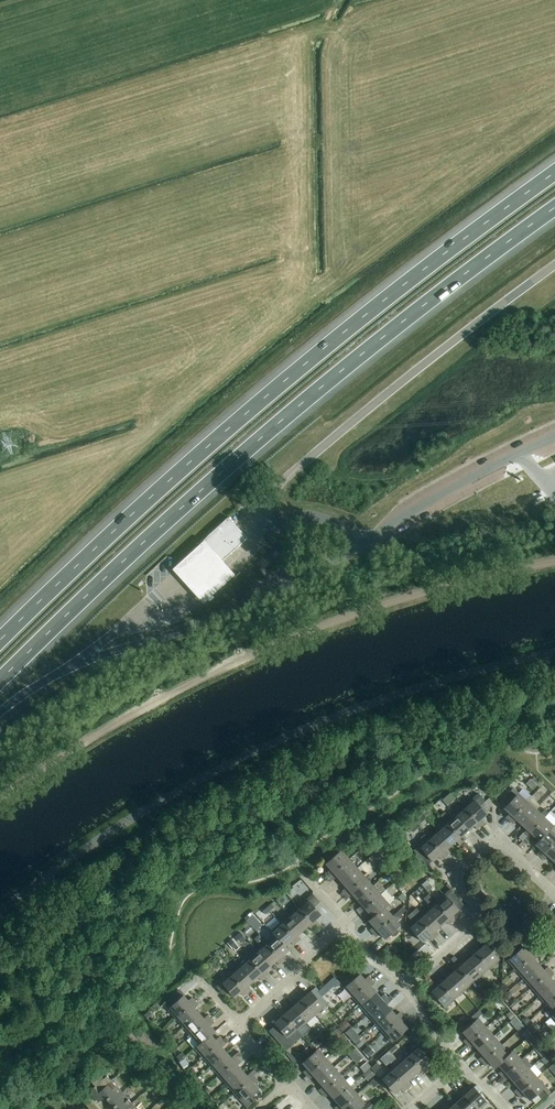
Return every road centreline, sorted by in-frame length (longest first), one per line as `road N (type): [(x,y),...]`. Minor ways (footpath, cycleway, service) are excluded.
road 1 (motorway): [(0,681),(303,403),(554,208)]
road 2 (motorway): [(554,173),(290,377),(0,641)]
road 3 (track): [(554,568),(373,610),(205,677),(41,770),(0,804)]
road 4 (residential): [(404,987),(477,919),(456,877),(490,842),(554,894)]
road 5 (residential): [(238,1024),(347,924)]

